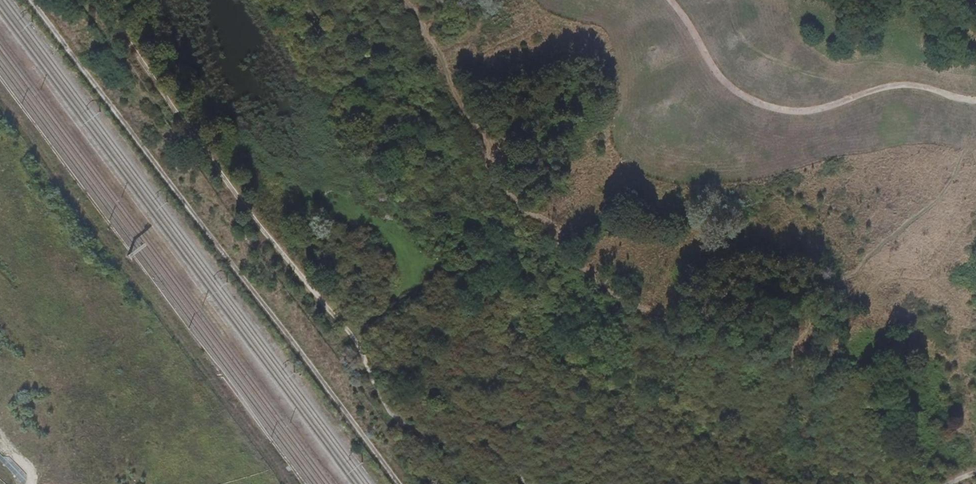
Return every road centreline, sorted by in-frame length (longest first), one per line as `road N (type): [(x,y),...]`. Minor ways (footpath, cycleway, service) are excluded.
road 1 (track): [(104,0),(289,260),(347,322),(379,393),(418,428),(467,440),(522,483)]
road 2 (track): [(286,483),(0,94)]

